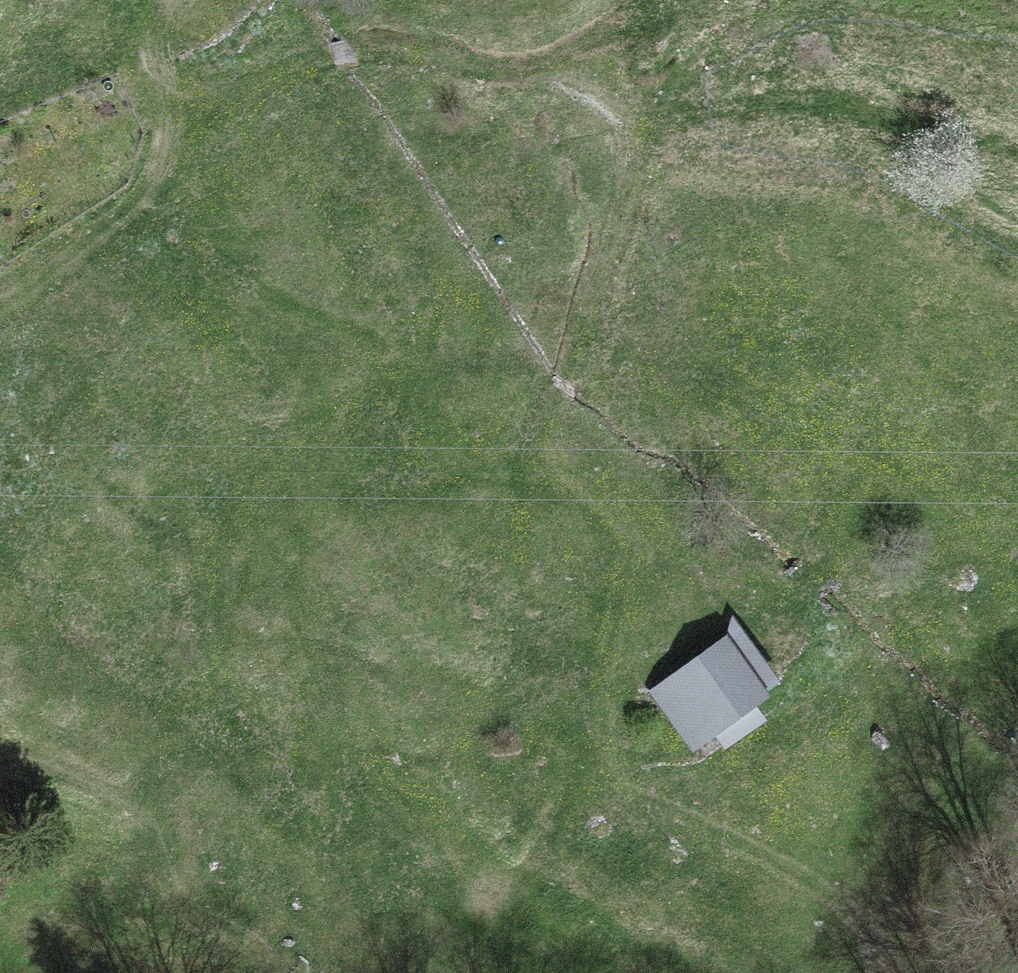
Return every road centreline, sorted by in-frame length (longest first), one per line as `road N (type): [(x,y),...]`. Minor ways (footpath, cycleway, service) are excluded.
road 1 (track): [(549,66),(607,91),(635,130),(633,160),(539,448),(607,503),(624,585),(592,694),(579,798),(511,898),(424,972)]
road 2 (track): [(679,0),(618,22),(549,66),(502,69),(412,48),(357,49),(171,107)]
road 3 (track): [(1017,141),(835,100),(767,100),(635,130)]
road 4 (track): [(624,585),(674,598),(770,597),(804,588),(827,568),(858,520)]
road 5 (track): [(147,972),(86,951),(6,972)]

